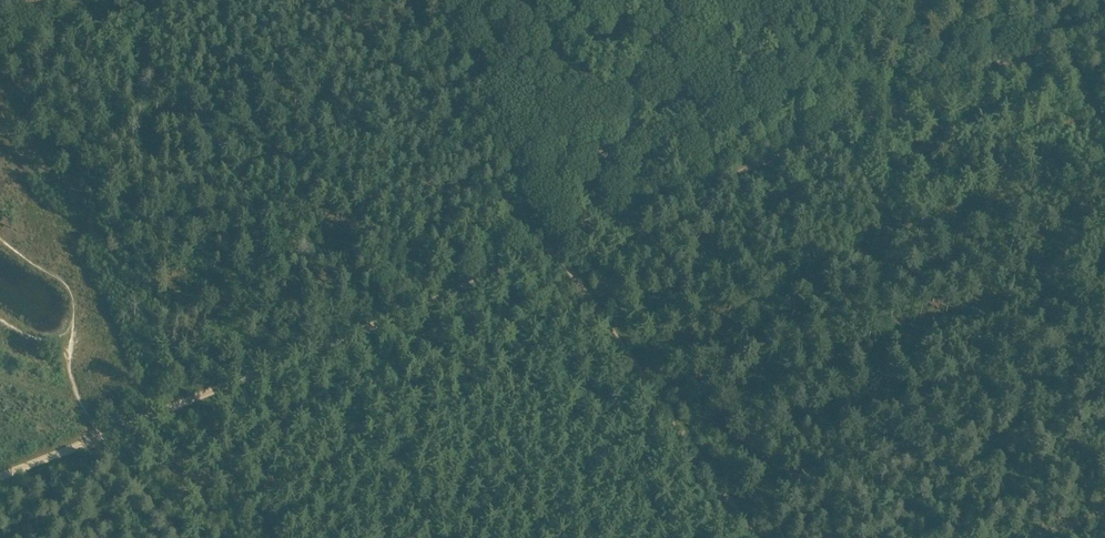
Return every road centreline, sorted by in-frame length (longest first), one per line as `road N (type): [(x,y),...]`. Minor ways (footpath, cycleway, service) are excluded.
road 1 (track): [(556,251),(1104,18)]
road 2 (track): [(556,251),(94,437)]
road 3 (track): [(761,537),(556,251)]
road 4 (track): [(556,251),(444,0)]
road 5 (track): [(1104,118),(1024,0)]
road 6 (track): [(94,437),(179,537)]

